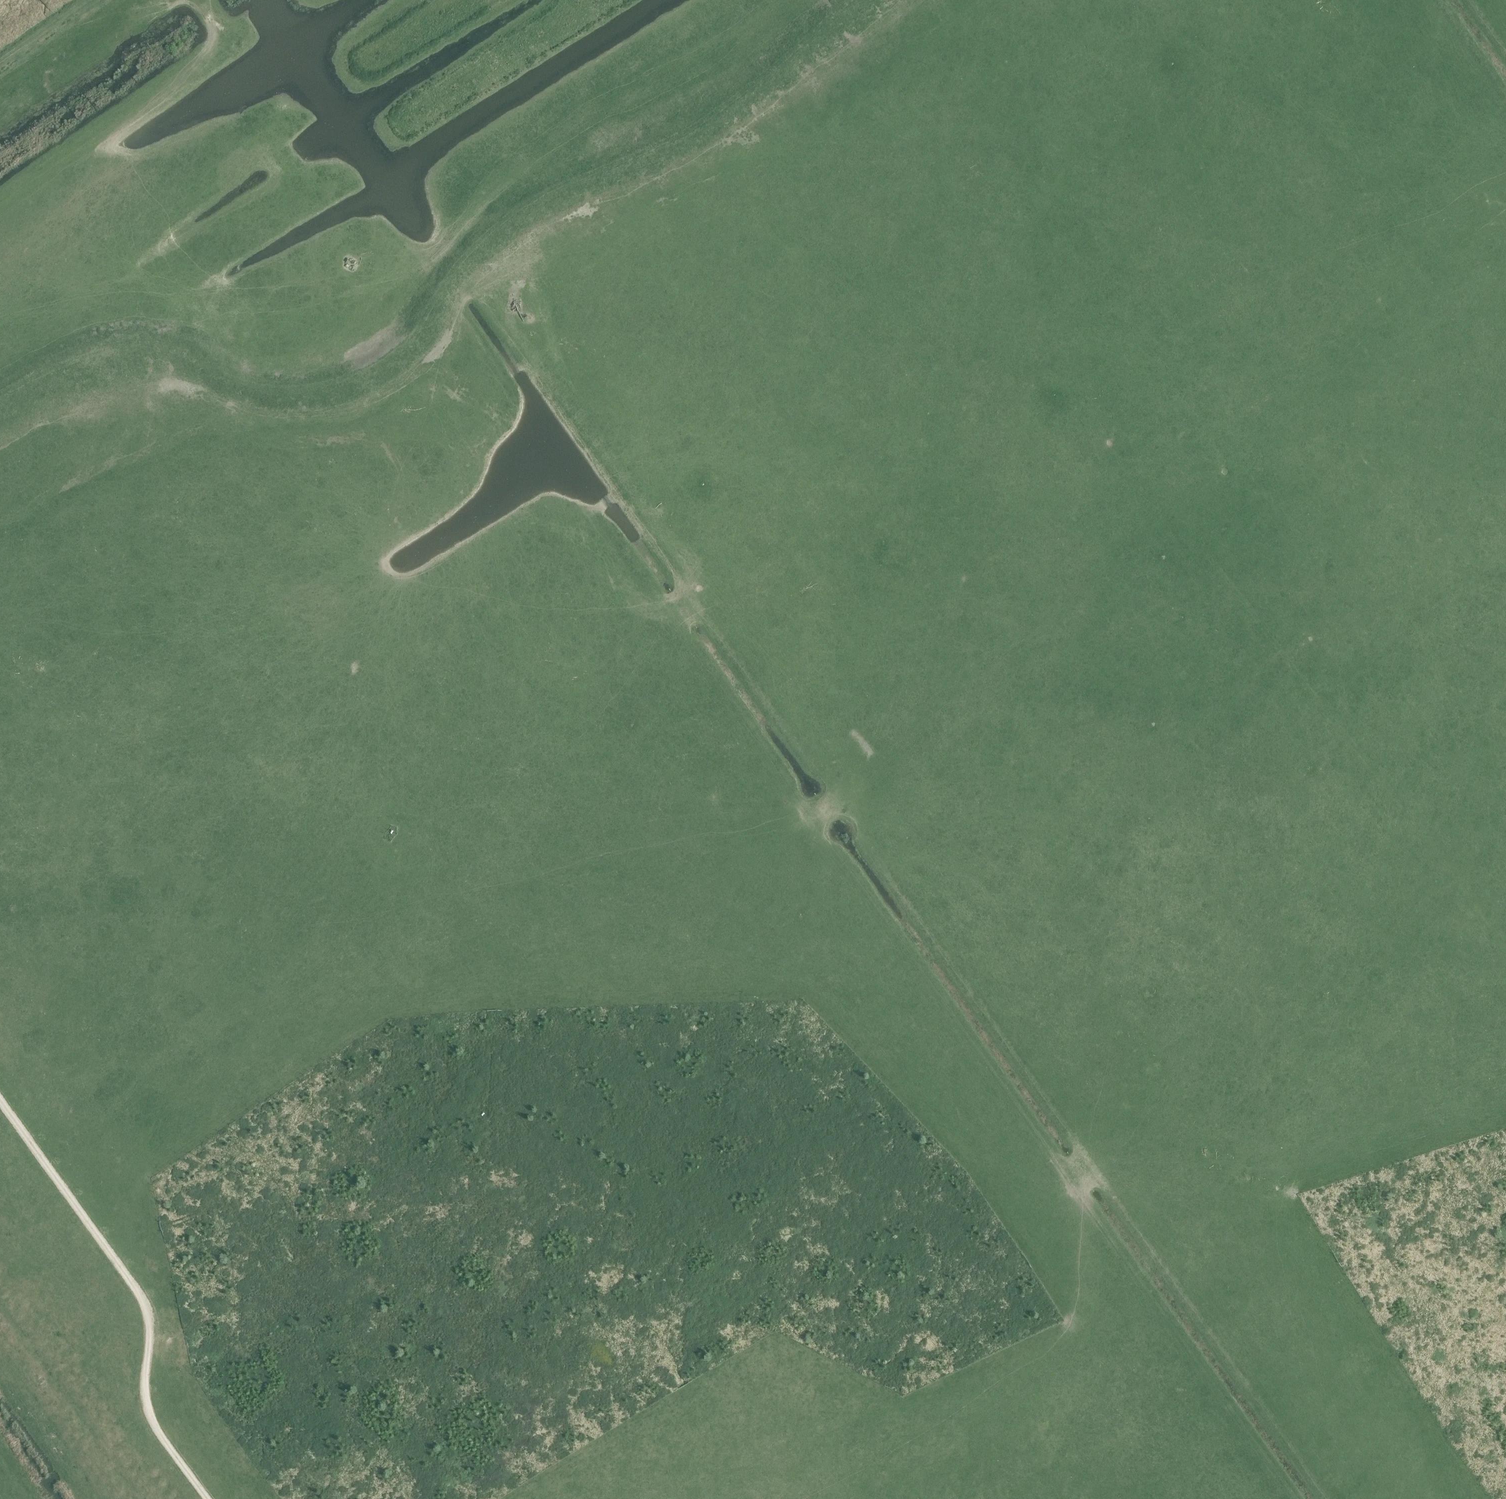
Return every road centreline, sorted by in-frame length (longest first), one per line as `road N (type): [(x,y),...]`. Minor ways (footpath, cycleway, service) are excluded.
road 1 (track): [(209,1498),(148,1408),(143,1377),(152,1324),(118,1251),(0,1091)]

